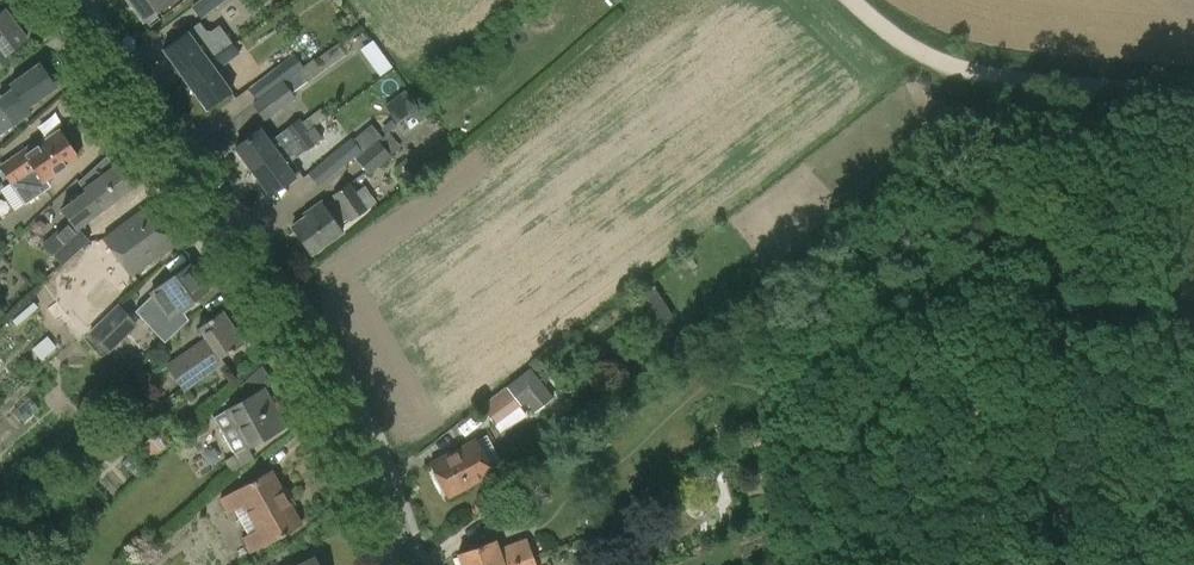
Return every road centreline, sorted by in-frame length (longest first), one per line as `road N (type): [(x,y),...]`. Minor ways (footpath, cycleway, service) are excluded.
road 1 (residential): [(409,564),(334,379),(68,0)]
road 2 (track): [(856,0),(901,48),(970,82),(1188,93)]

